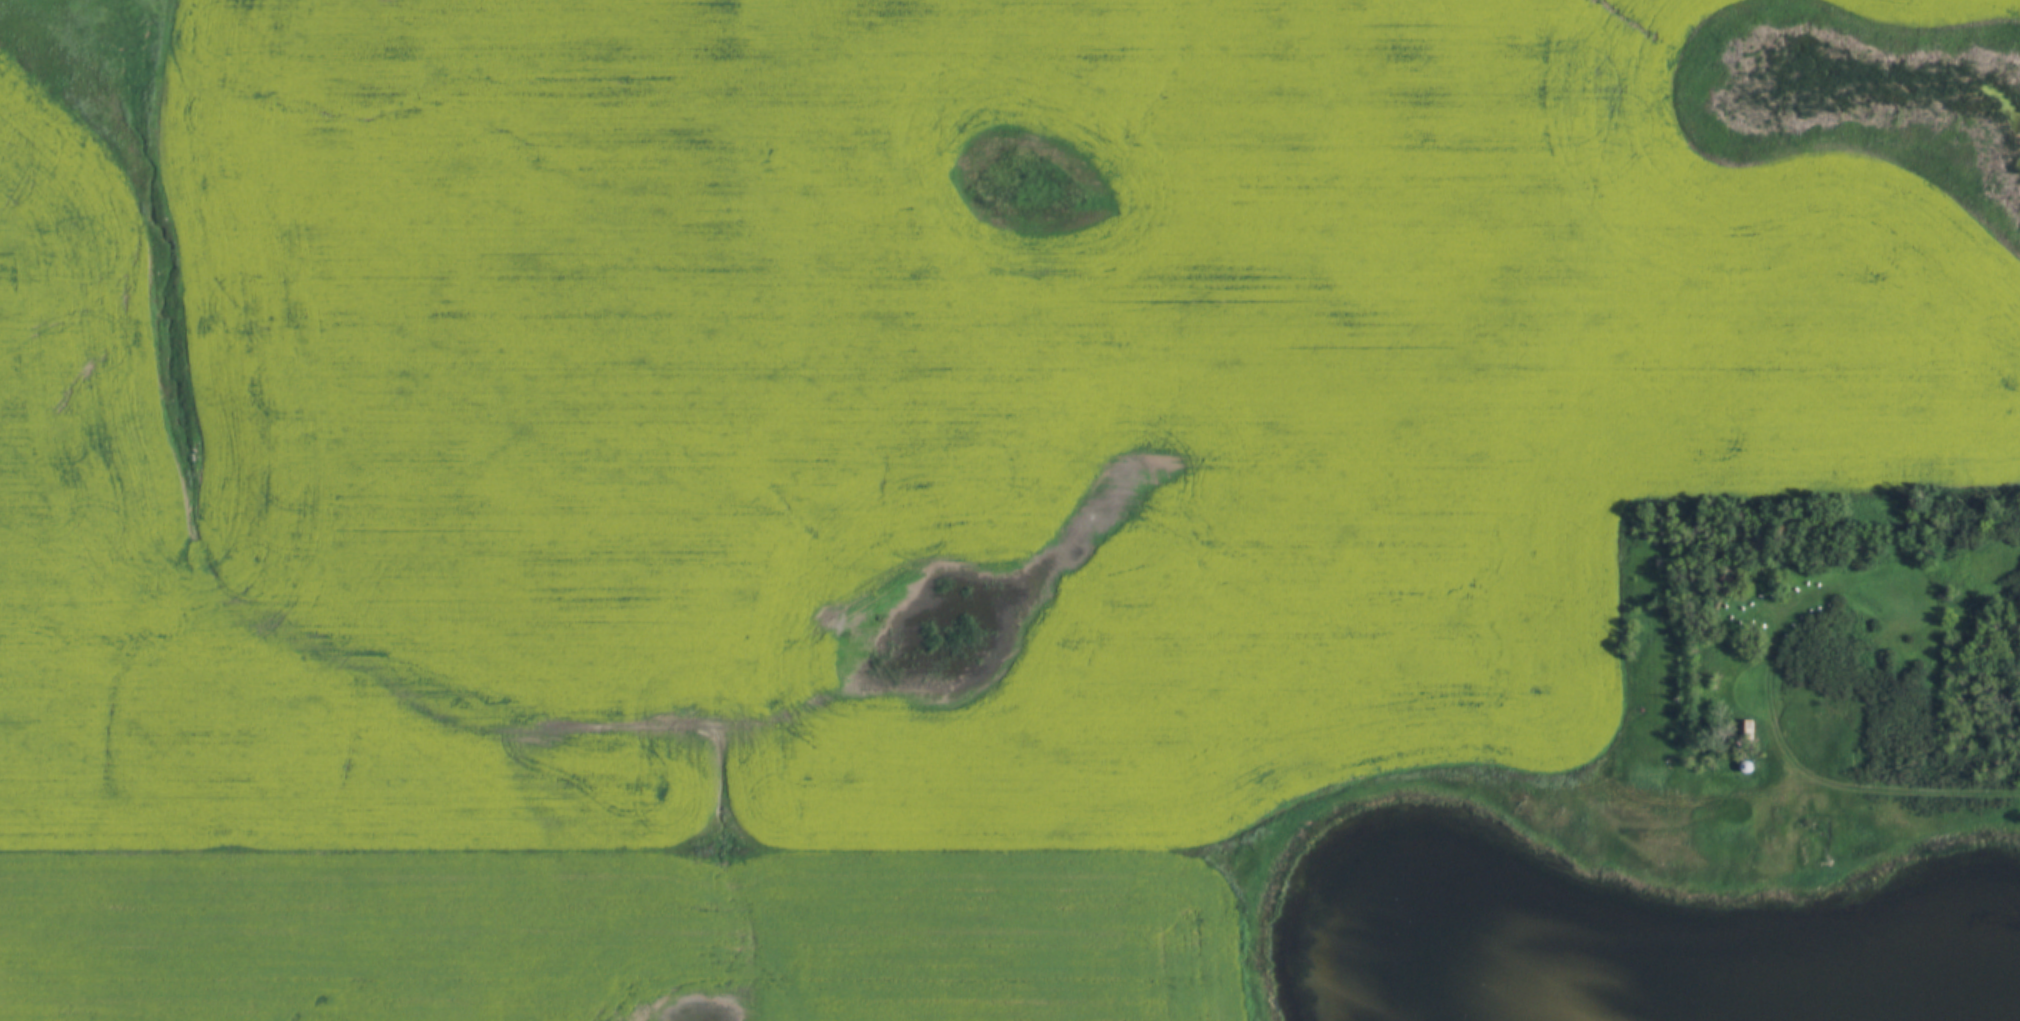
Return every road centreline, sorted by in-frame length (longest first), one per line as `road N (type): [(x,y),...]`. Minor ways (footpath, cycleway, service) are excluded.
road 1 (track): [(2019,795),(1796,784),(1752,790)]

